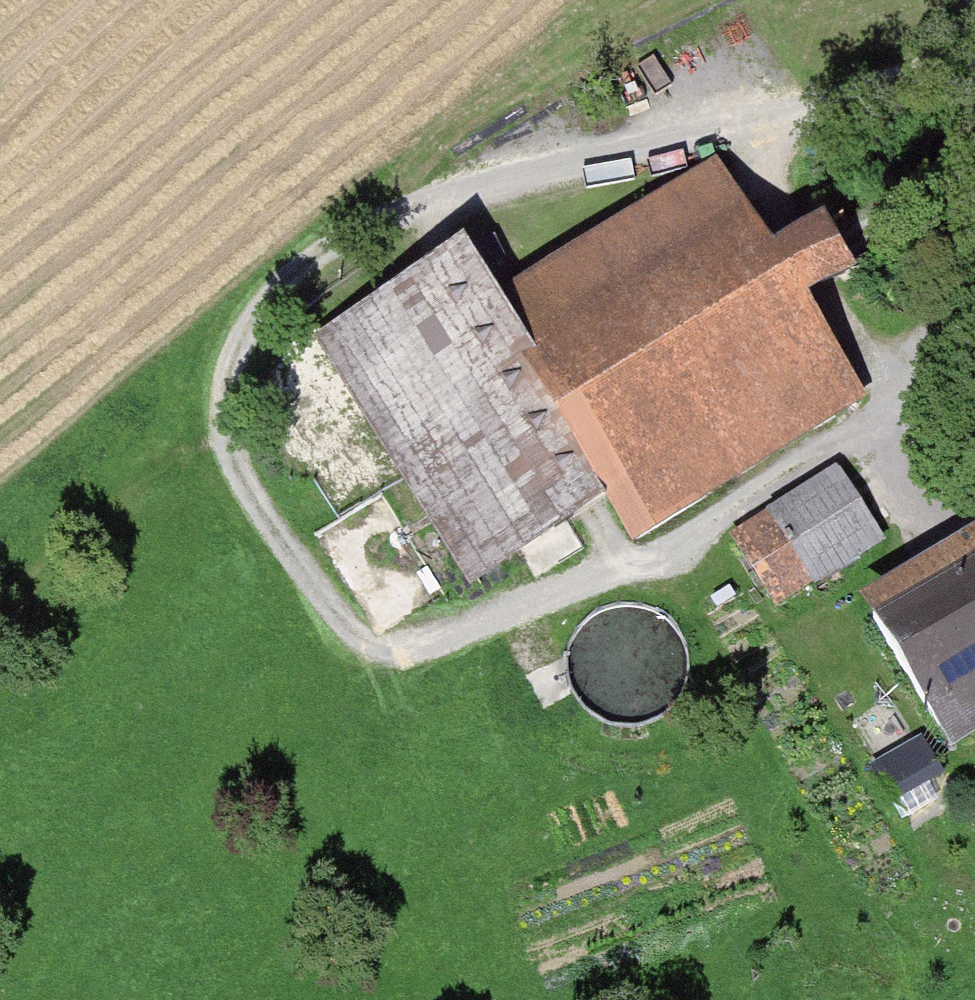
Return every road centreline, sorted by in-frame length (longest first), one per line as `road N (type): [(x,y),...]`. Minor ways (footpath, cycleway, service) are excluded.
road 1 (track): [(974,73),(449,190),(311,255),(242,334),(219,416),(242,489),(358,651),(403,659),(526,598),(679,542),(899,401),(974,404)]
road 2 (track): [(728,130),(899,401)]
road 3 (track): [(219,416),(0,600)]
road 4 (track): [(974,156),(840,239)]
road 5 (track): [(877,368),(974,298)]

